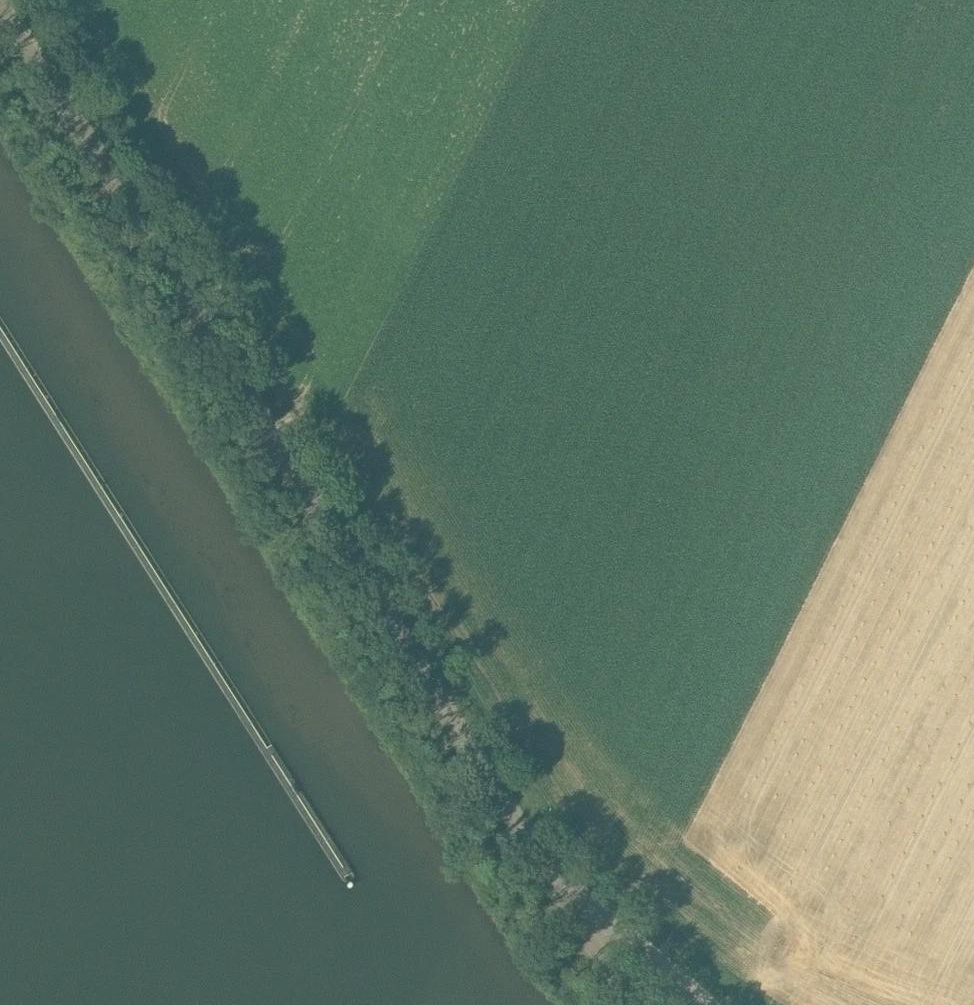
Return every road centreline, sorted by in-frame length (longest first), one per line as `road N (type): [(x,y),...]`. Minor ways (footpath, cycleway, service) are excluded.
road 1 (unclassified): [(0,14),(552,873),(710,1004)]

